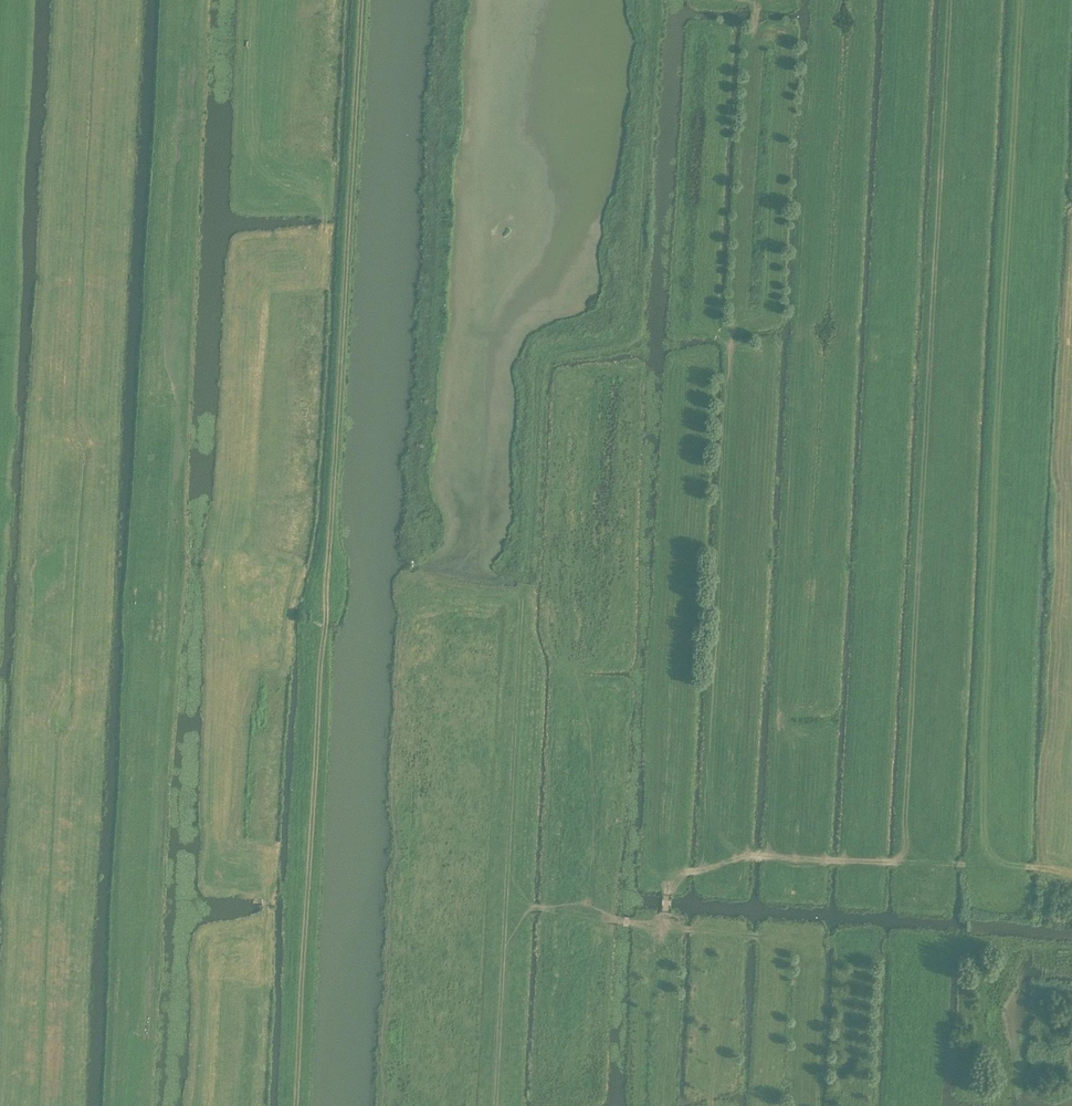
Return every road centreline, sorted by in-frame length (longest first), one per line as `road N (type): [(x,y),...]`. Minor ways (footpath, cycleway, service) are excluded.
road 1 (track): [(505,904),(544,356),(607,338),(640,312),(658,0)]
road 2 (track): [(742,836),(716,862),(677,870),(666,912),(651,925),(505,904)]
road 3 (track): [(495,1105),(505,904)]

